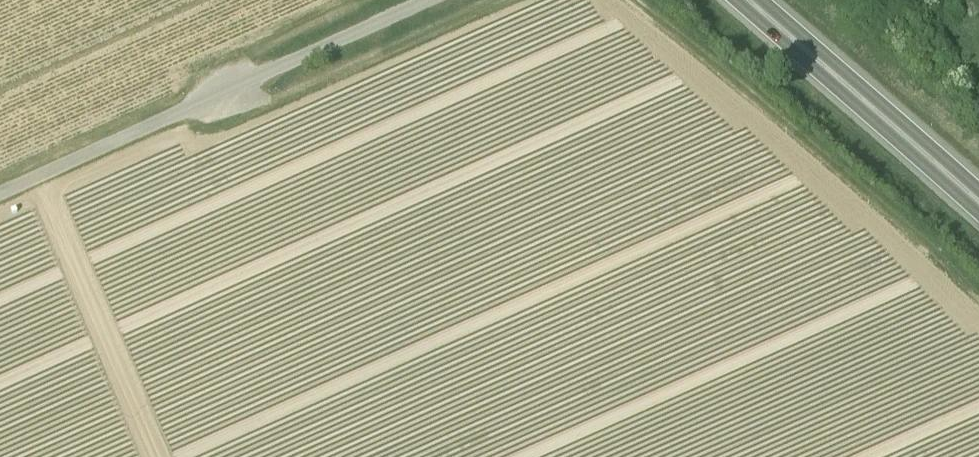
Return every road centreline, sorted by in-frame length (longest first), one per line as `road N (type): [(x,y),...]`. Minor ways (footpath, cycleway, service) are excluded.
road 1 (unclassified): [(432,0),(0,194)]
road 2 (track): [(978,285),(640,0)]
road 3 (track): [(500,0),(293,92),(268,101),(258,96),(246,64),(370,0)]
road 4 (primary): [(978,198),(754,0)]

